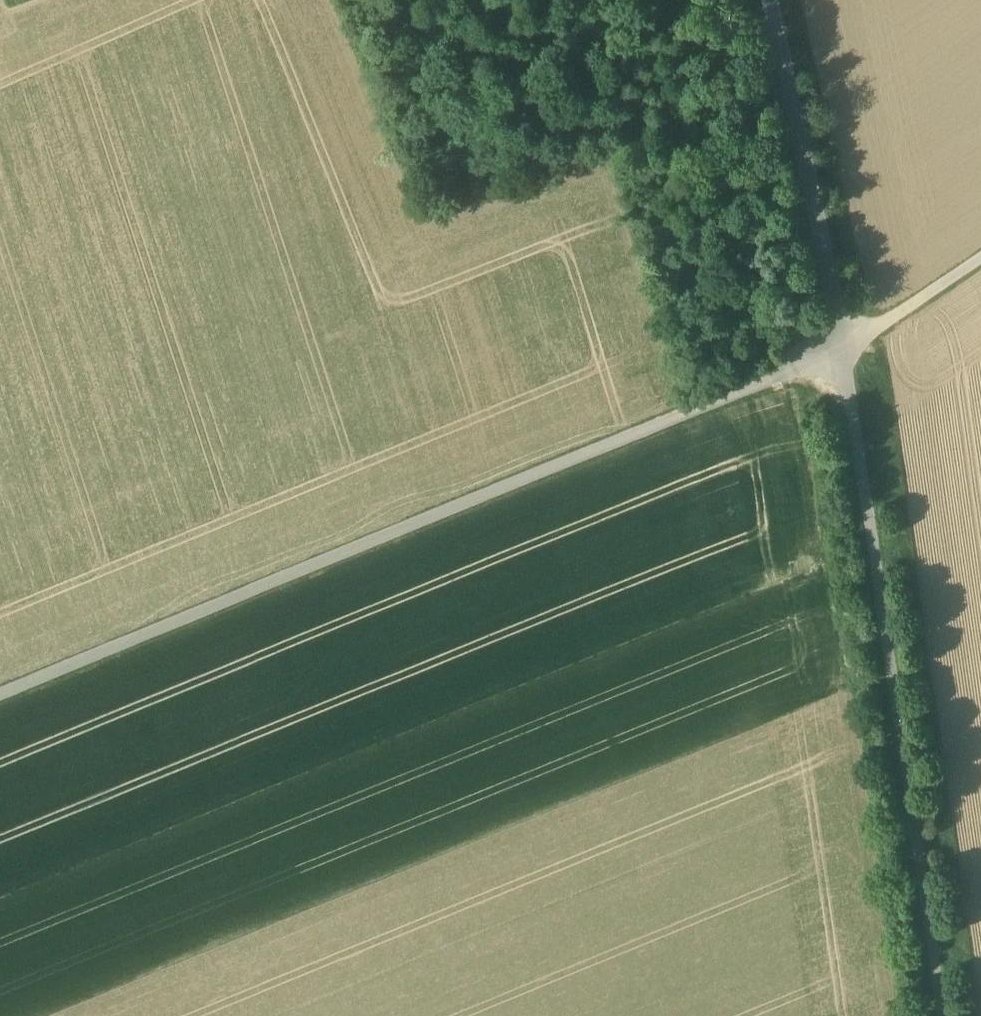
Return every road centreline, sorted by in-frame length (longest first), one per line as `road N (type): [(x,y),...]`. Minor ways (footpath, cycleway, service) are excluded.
road 1 (track): [(0,695),(844,348)]
road 2 (track): [(944,1015),(844,348)]
road 3 (track): [(844,348),(769,0)]
road 4 (track): [(844,348),(980,256)]

